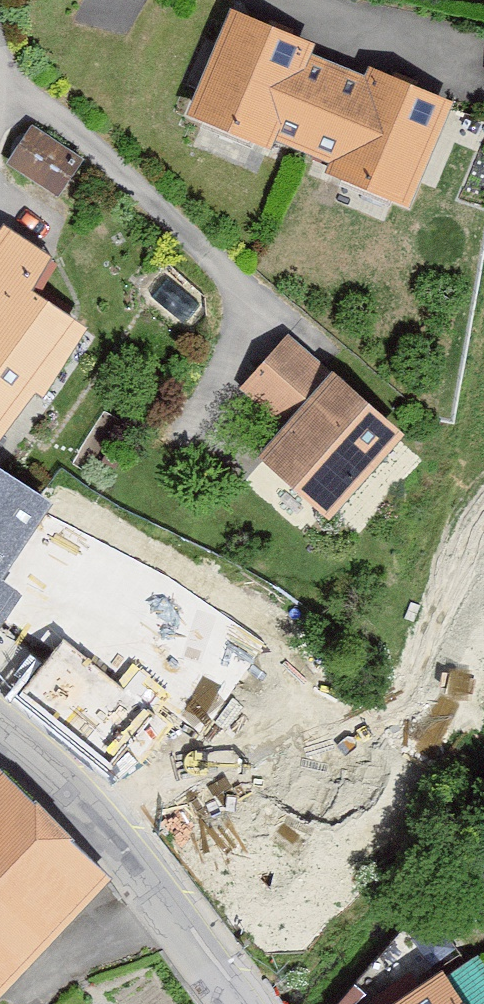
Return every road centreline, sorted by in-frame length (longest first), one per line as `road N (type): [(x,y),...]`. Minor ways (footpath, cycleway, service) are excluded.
road 1 (tertiary): [(0,742),(100,829),(235,1003)]
road 2 (track): [(398,703),(245,746),(100,829)]

